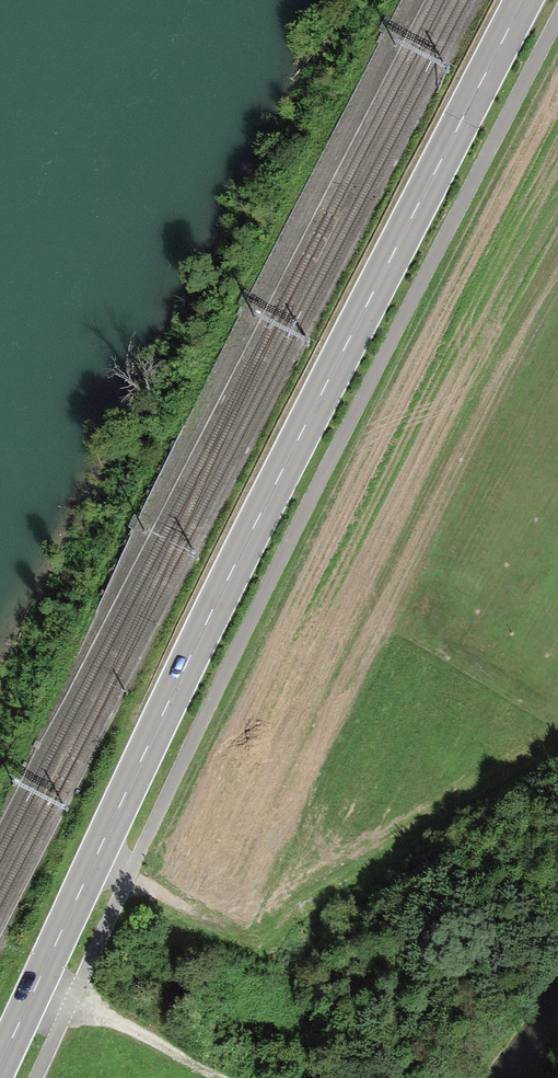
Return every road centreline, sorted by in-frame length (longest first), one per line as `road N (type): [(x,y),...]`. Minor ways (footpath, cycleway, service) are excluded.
road 1 (primary): [(0,1064),(260,524),(525,0)]
road 2 (track): [(128,878),(286,542),(557,14)]
road 3 (track): [(222,1077),(71,1001)]
road 4 (track): [(71,1001),(128,878)]
road 5 (track): [(128,878),(243,943)]

